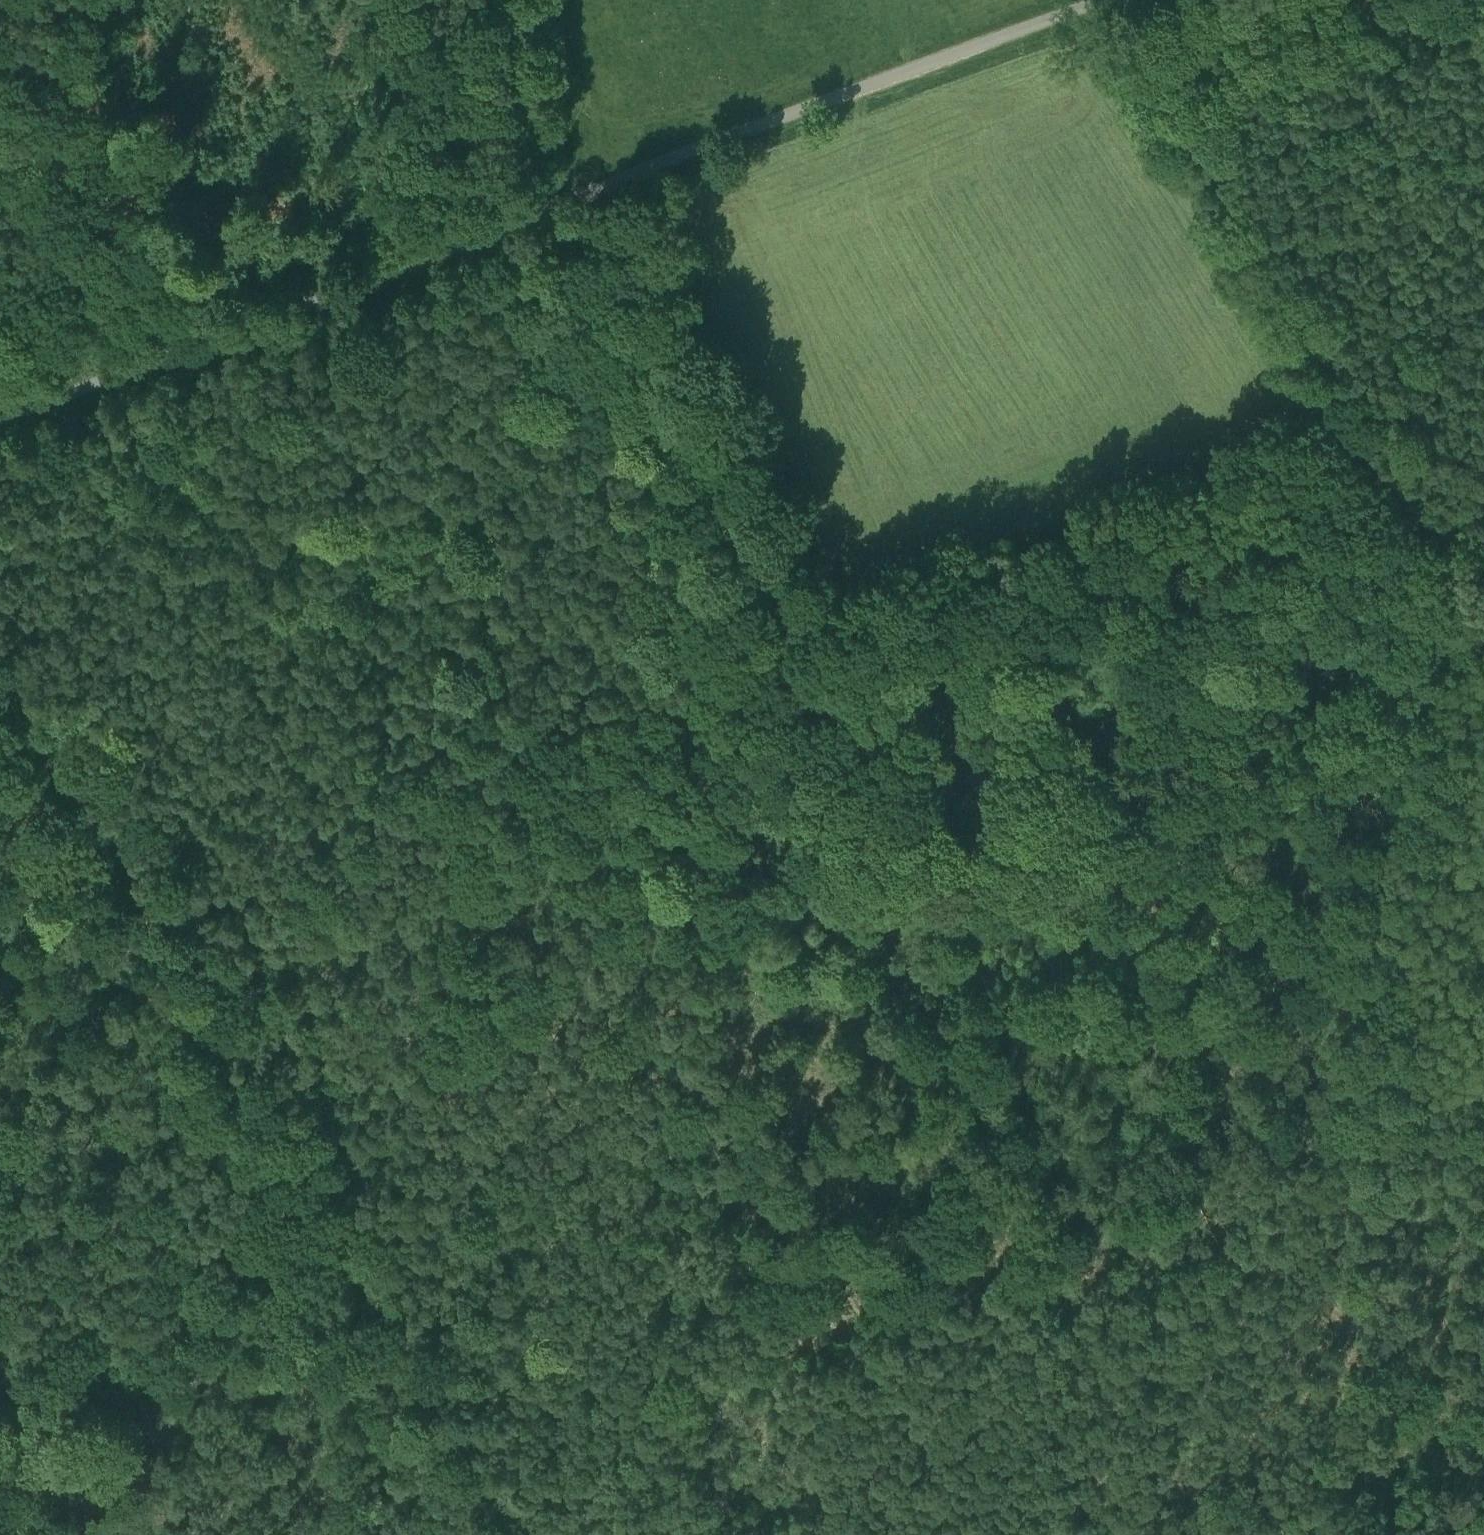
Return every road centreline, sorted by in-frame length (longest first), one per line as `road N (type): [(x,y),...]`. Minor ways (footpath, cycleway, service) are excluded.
road 1 (unclassified): [(0,425),(1110,0)]
road 2 (track): [(518,1534),(0,686)]

